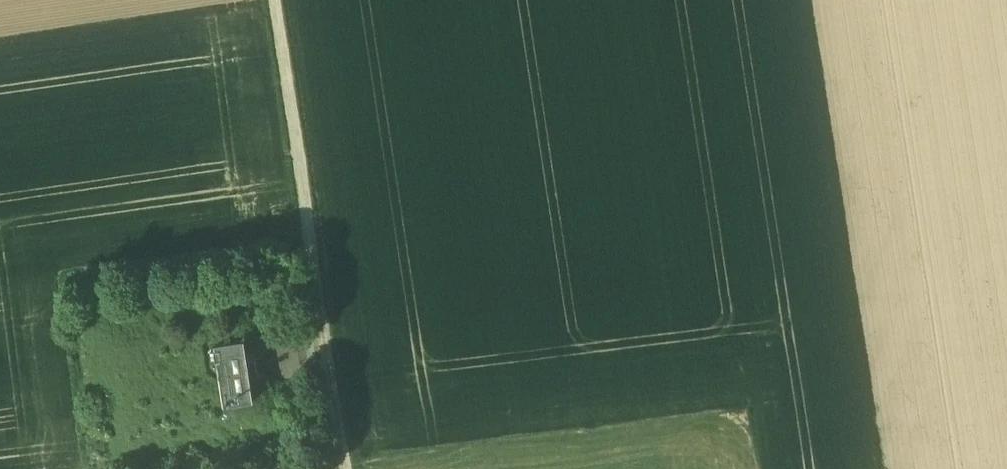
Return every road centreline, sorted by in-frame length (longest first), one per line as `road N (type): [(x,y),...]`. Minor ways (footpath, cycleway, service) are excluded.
road 1 (unclassified): [(350,468),(279,0)]

